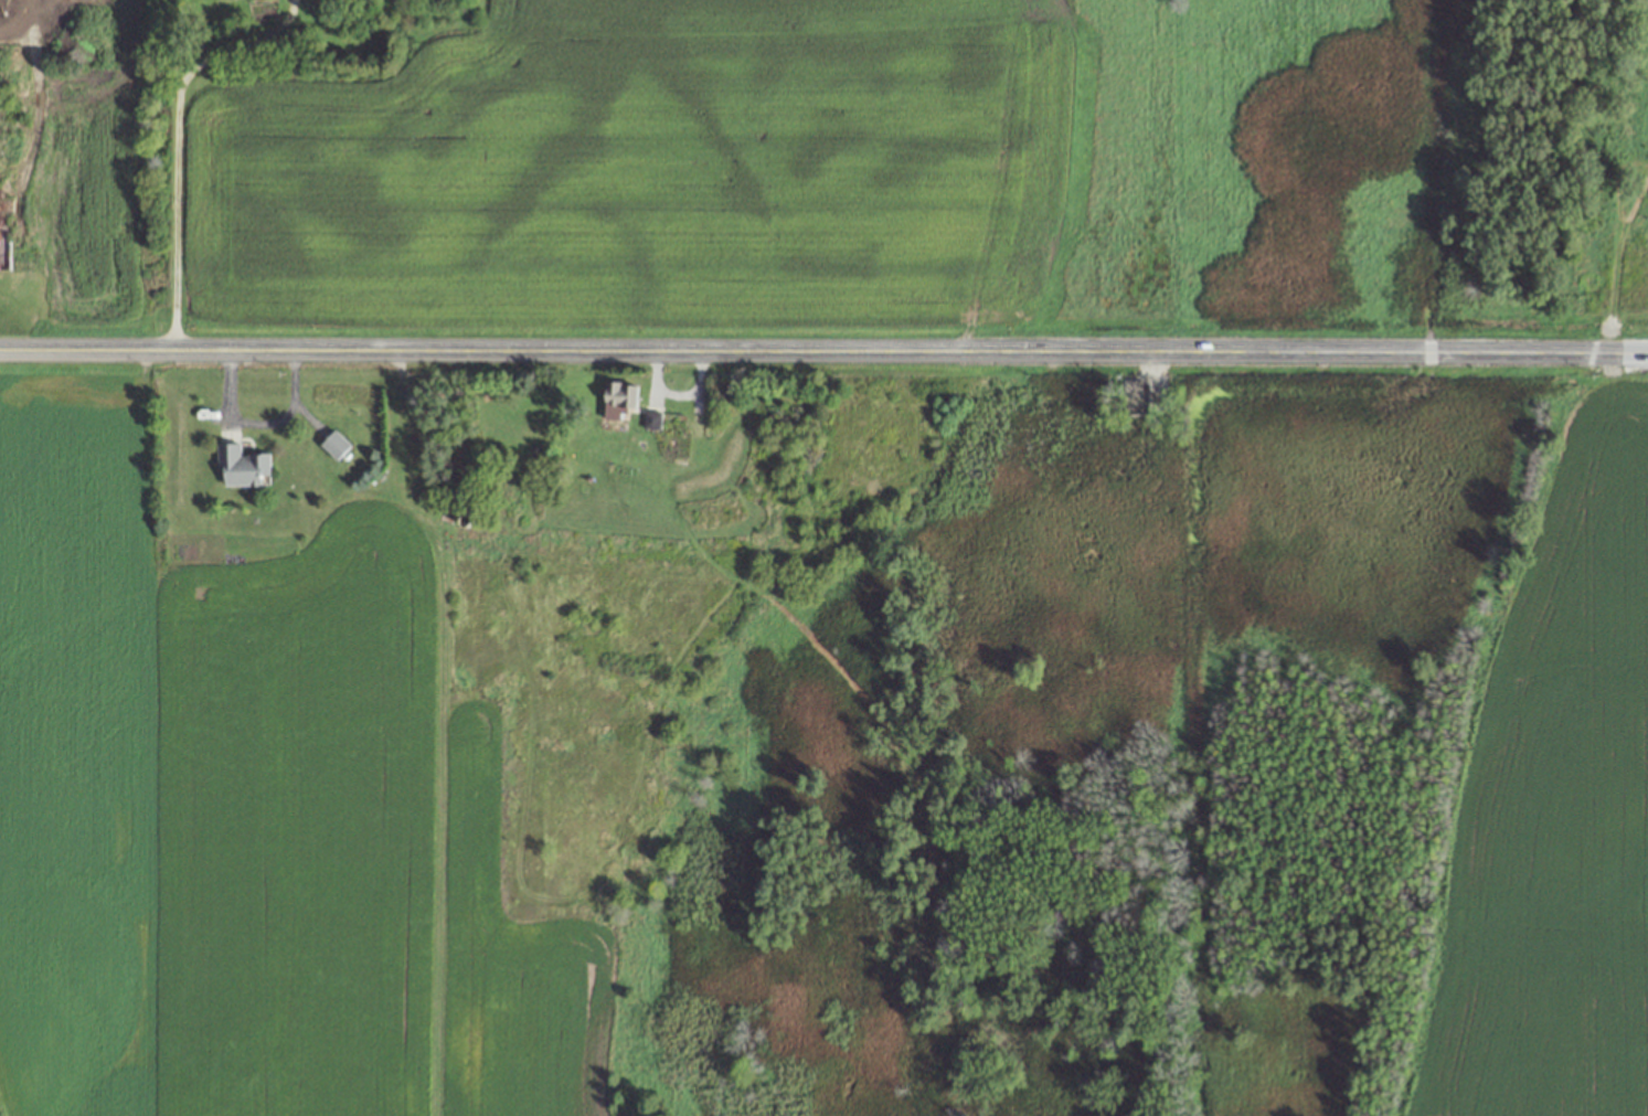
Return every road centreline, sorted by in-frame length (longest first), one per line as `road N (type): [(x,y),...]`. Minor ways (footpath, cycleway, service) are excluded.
road 1 (secondary): [(0,345),(1622,351)]

